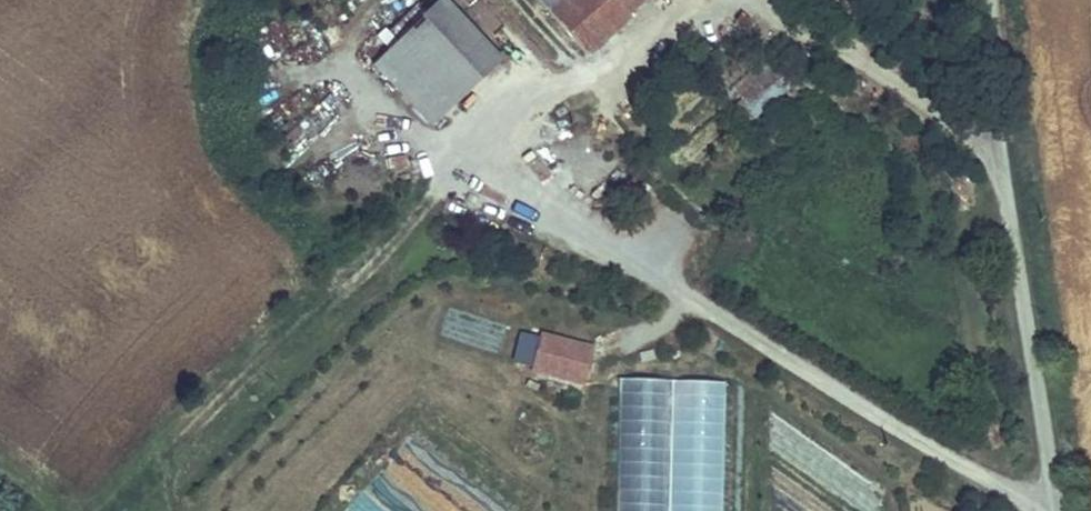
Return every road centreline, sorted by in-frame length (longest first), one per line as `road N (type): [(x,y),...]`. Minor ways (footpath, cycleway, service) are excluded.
road 1 (unclassified): [(984,0),(1053,510)]

